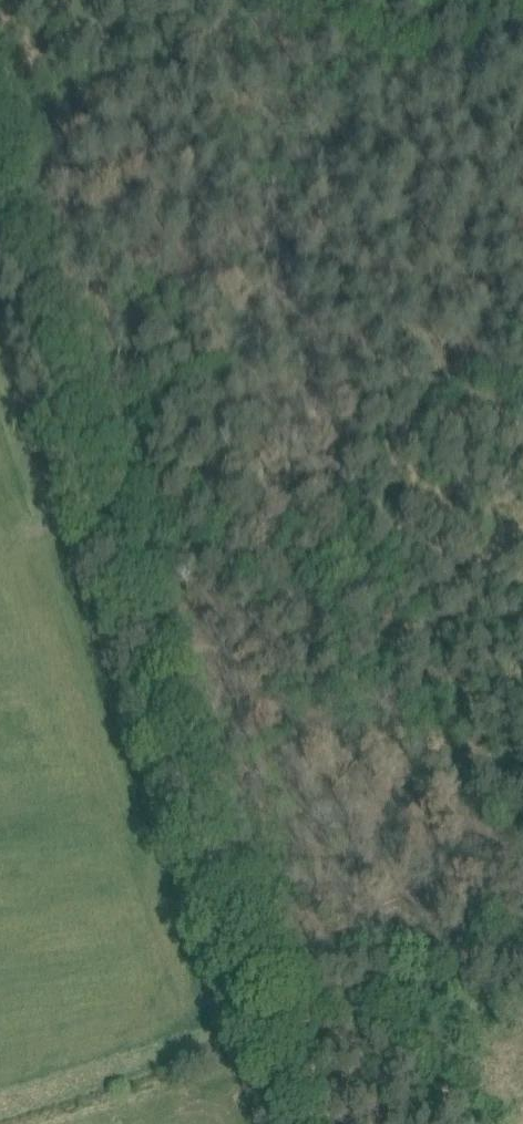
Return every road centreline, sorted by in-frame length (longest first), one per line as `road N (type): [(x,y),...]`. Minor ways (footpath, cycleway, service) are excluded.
road 1 (track): [(0,199),(300,1123)]

